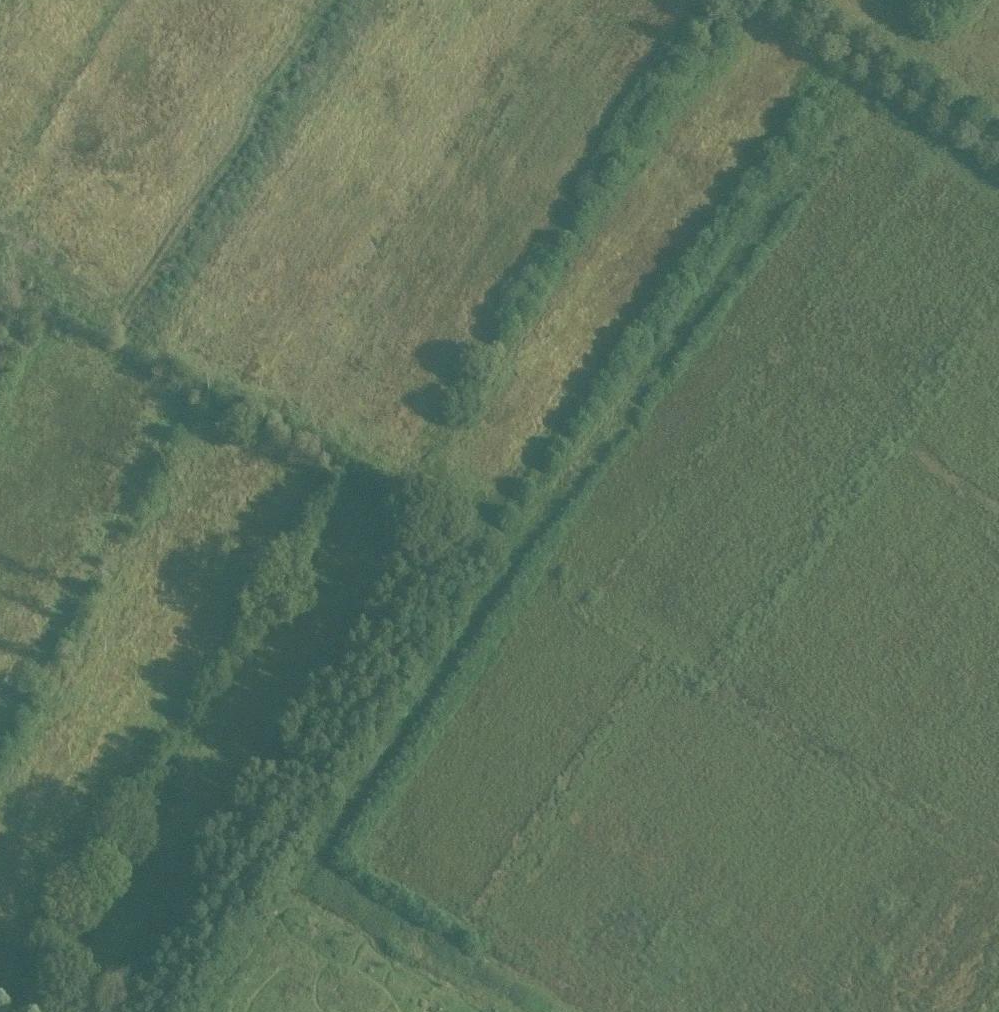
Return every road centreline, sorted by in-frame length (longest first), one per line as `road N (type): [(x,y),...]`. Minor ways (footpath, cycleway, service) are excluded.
road 1 (track): [(769,0),(998,149)]

